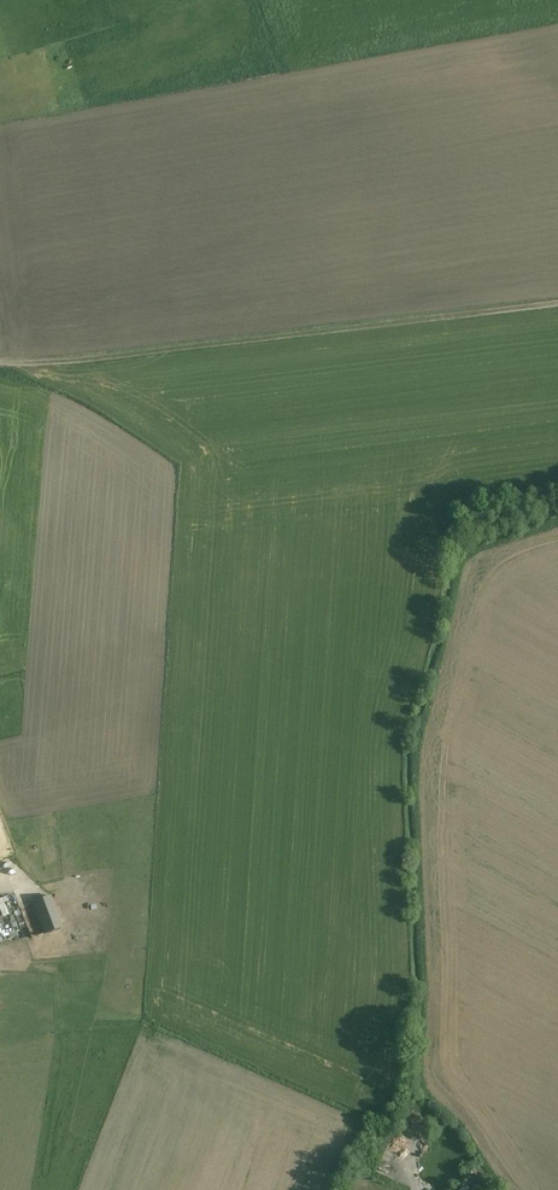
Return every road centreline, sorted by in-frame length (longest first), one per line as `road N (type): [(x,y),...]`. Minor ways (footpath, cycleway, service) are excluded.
road 1 (unclassified): [(0,365),(30,369),(557,305)]

